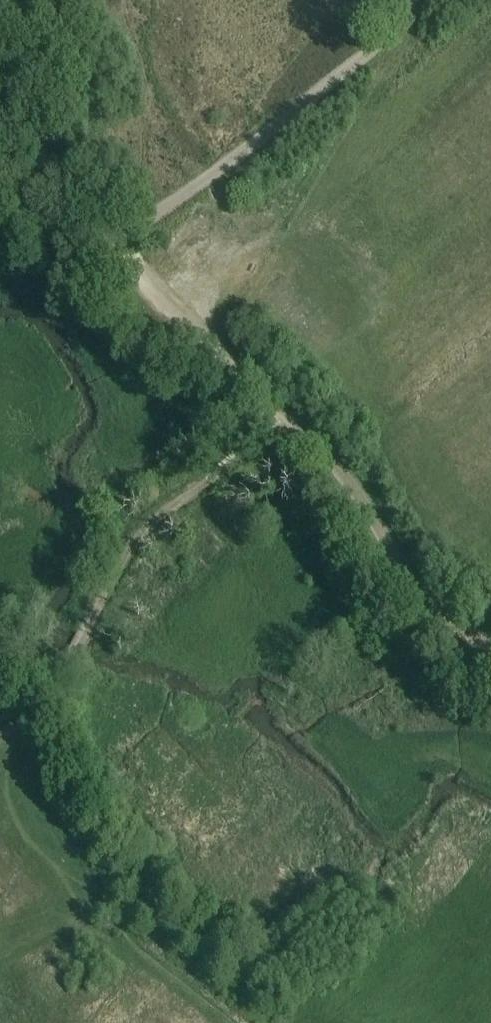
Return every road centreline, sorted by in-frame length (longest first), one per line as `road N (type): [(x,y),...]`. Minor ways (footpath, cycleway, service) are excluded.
road 1 (track): [(490,645),(455,625),(418,591),(304,430),(140,286),(129,246)]
road 2 (track): [(412,0),(397,26),(221,170),(138,225),(129,246)]
road 3 (track): [(274,402),(239,446),(173,498),(130,548),(89,623)]

